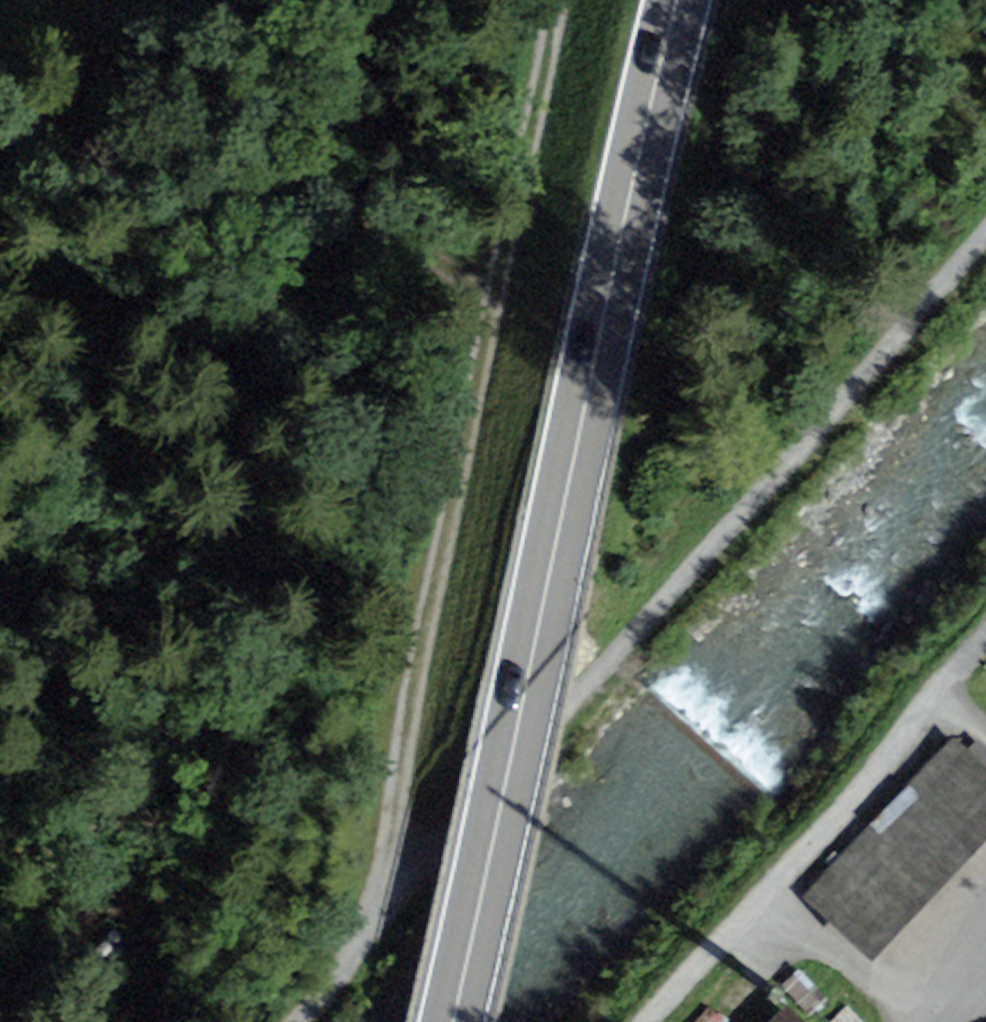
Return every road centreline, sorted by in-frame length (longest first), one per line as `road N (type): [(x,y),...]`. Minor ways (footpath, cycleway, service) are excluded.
road 1 (track): [(264,1021),(985,214)]
road 2 (track): [(355,916),(552,0)]
road 3 (secondary): [(679,0),(546,619)]
road 4 (track): [(501,242),(74,19)]
road 5 (secondary): [(444,1021),(546,619)]

